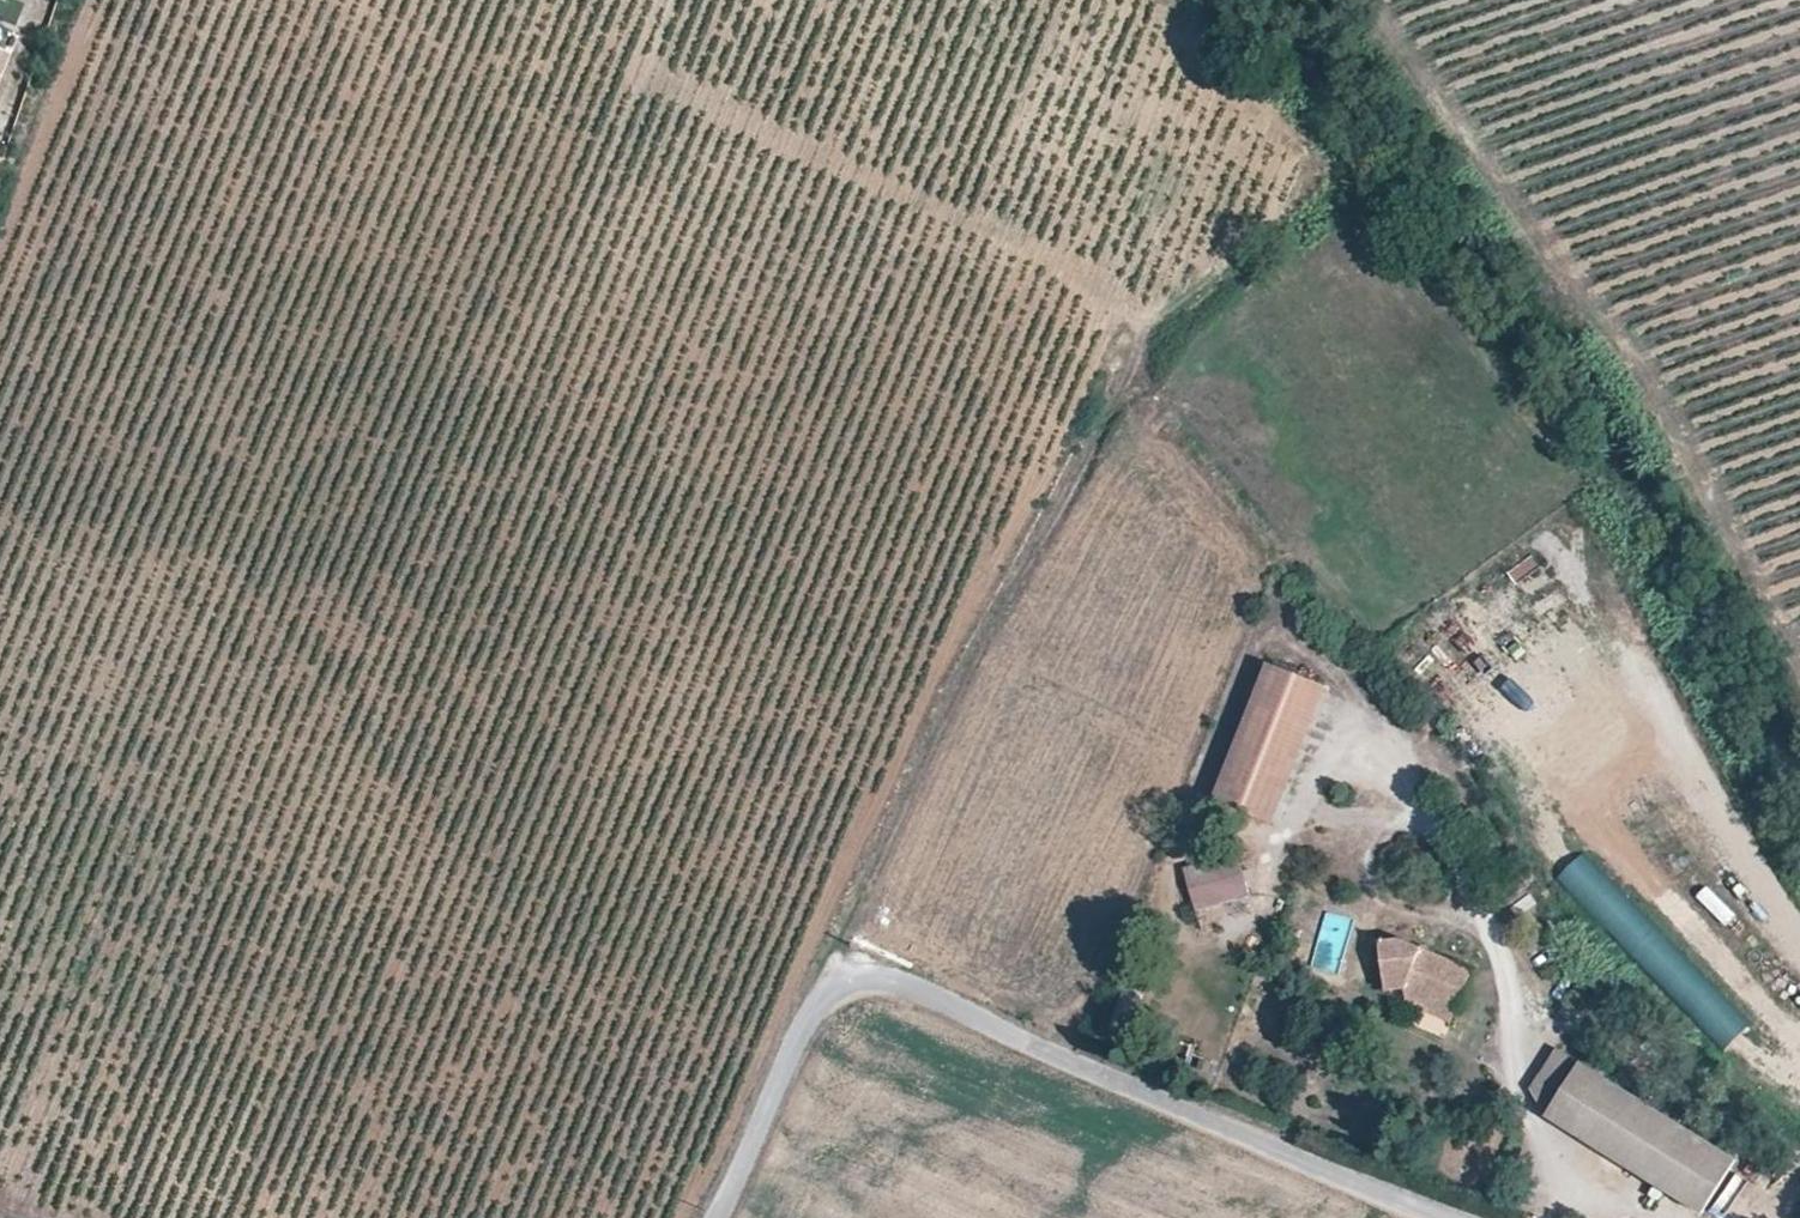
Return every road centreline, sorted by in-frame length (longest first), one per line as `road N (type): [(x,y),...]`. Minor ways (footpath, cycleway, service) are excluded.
road 1 (track): [(711,1217),(802,1046),(866,995),(924,998),(1449,1217)]

